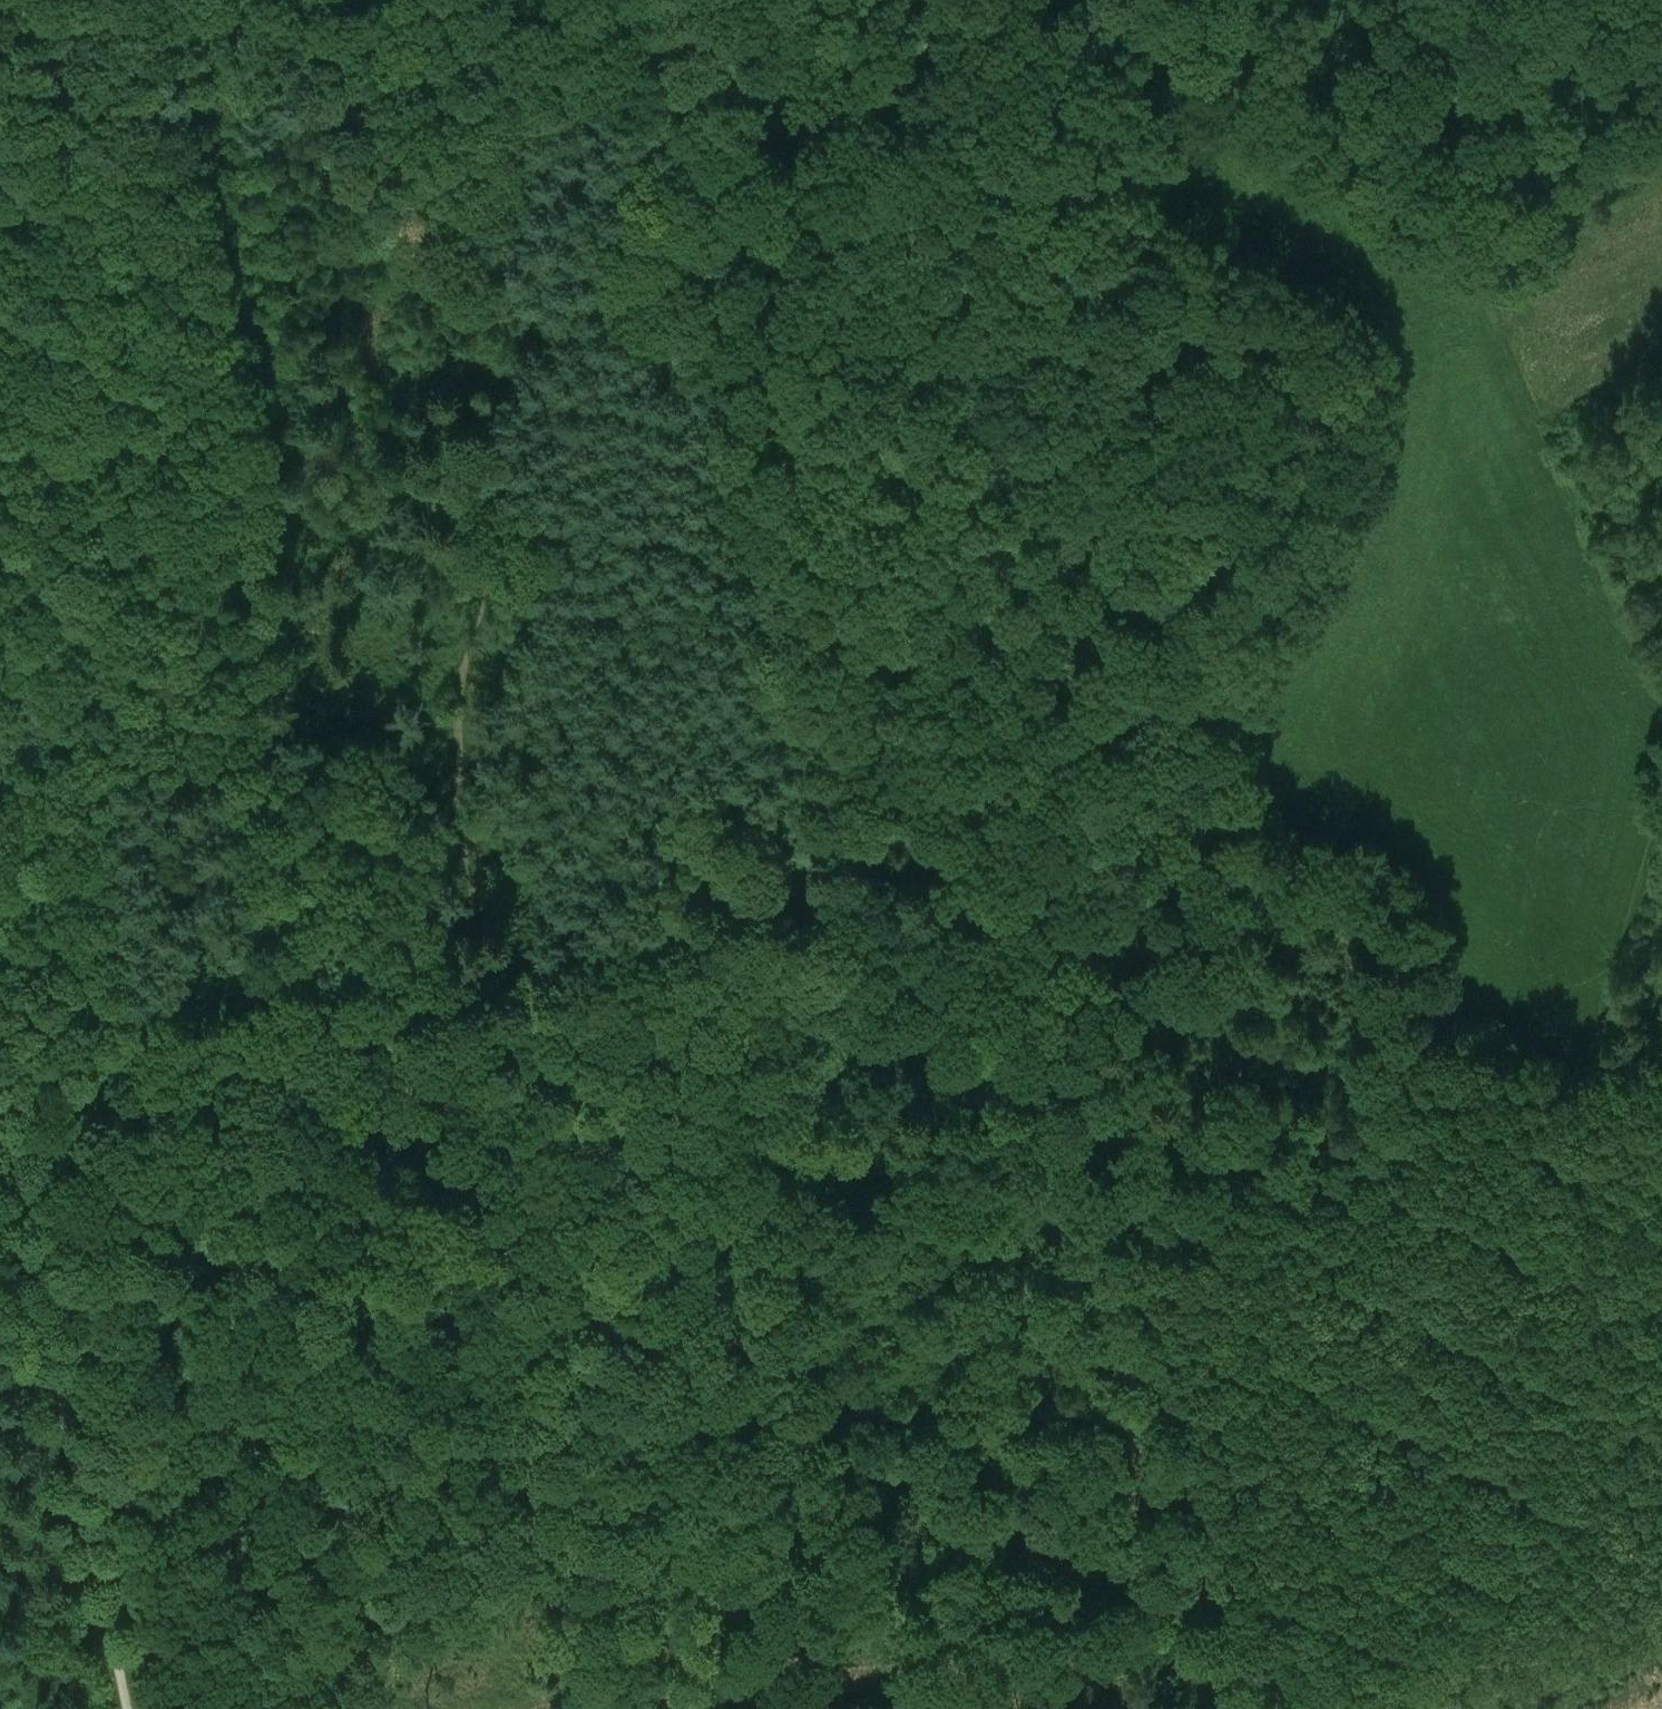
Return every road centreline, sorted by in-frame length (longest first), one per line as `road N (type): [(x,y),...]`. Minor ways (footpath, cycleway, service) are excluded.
road 1 (track): [(129,1708),(0,1095)]
road 2 (track): [(1511,265),(1661,151)]

